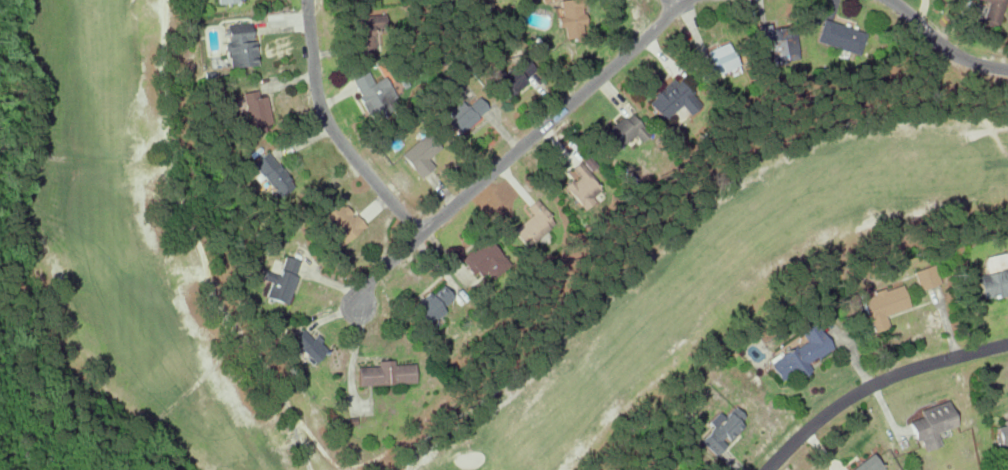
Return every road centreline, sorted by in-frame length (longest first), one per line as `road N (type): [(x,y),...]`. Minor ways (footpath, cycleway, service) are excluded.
road 1 (residential): [(672,0),(328,322)]
road 2 (residential): [(770,469),(835,404),(875,380),(1007,343)]
road 3 (residential): [(422,236),(319,111),(302,0)]
road 4 (residential): [(889,0),(962,55),(1007,70)]

